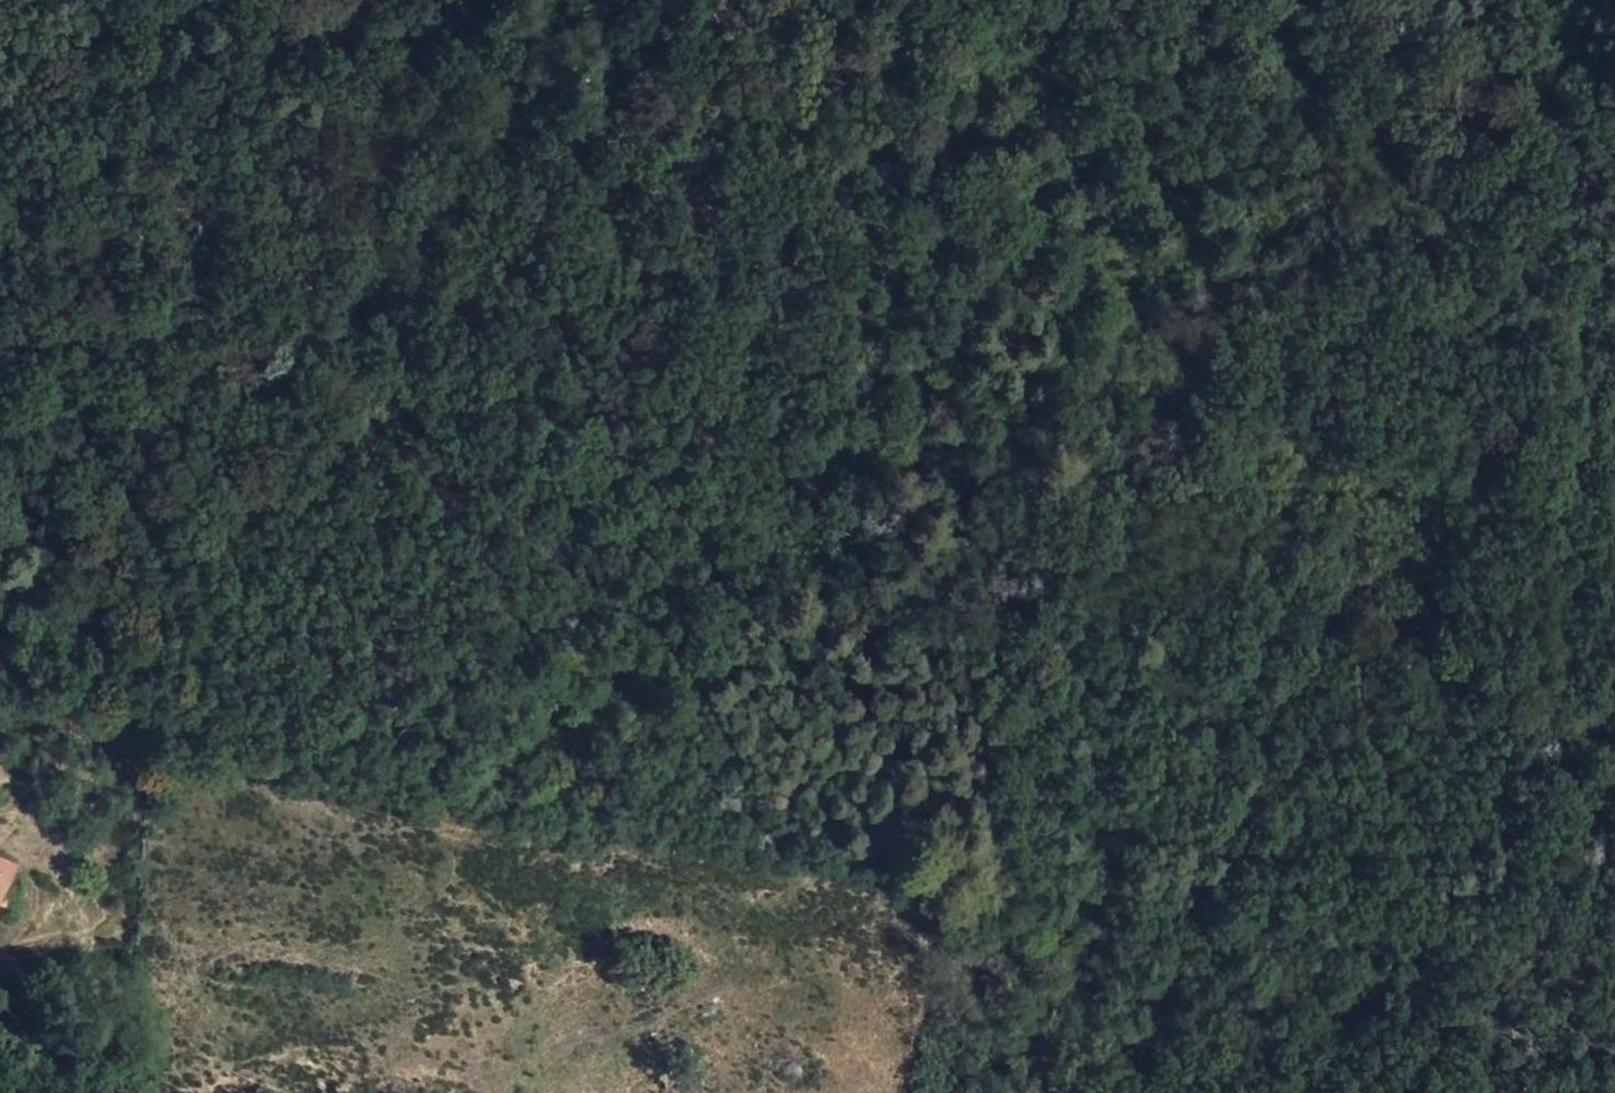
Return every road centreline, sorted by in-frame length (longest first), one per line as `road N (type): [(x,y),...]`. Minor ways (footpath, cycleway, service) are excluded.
road 1 (track): [(132,1092),(0,951)]

